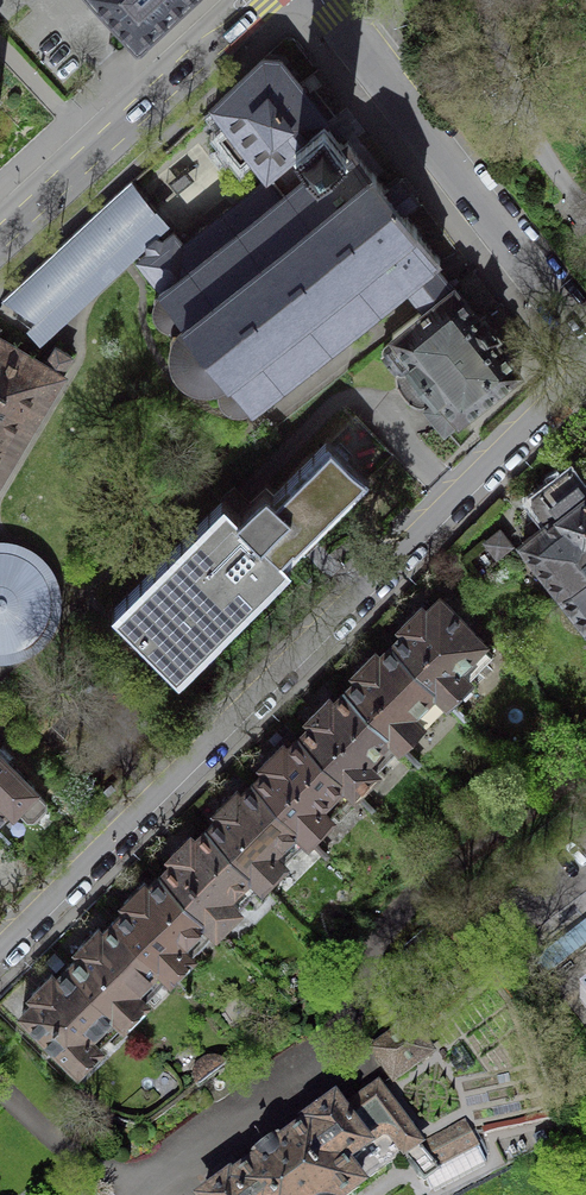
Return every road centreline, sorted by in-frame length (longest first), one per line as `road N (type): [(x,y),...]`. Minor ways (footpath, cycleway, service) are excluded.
road 1 (residential): [(0,949),(585,368)]
road 2 (residential): [(323,0),(585,335)]
road 3 (tertiary): [(0,235),(257,0)]

